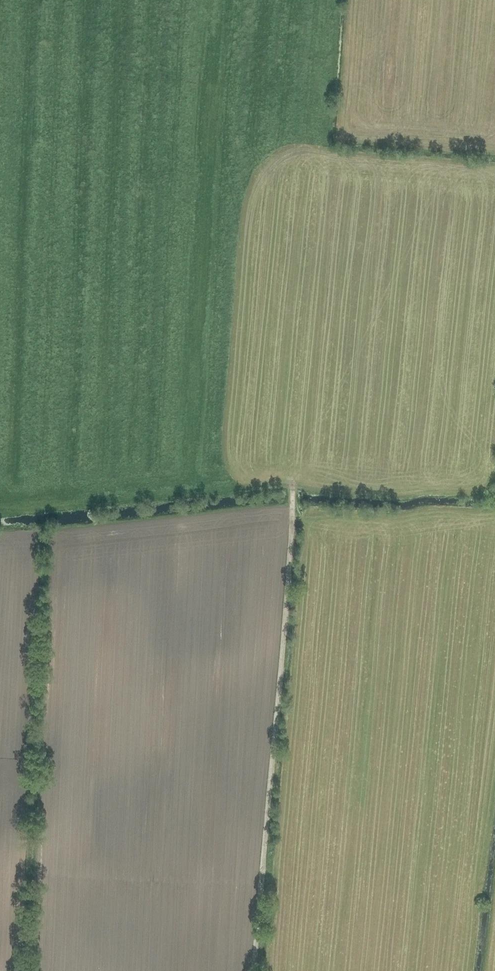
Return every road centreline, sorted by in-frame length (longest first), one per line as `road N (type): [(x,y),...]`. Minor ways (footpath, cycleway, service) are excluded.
road 1 (track): [(255,970),(292,480)]

